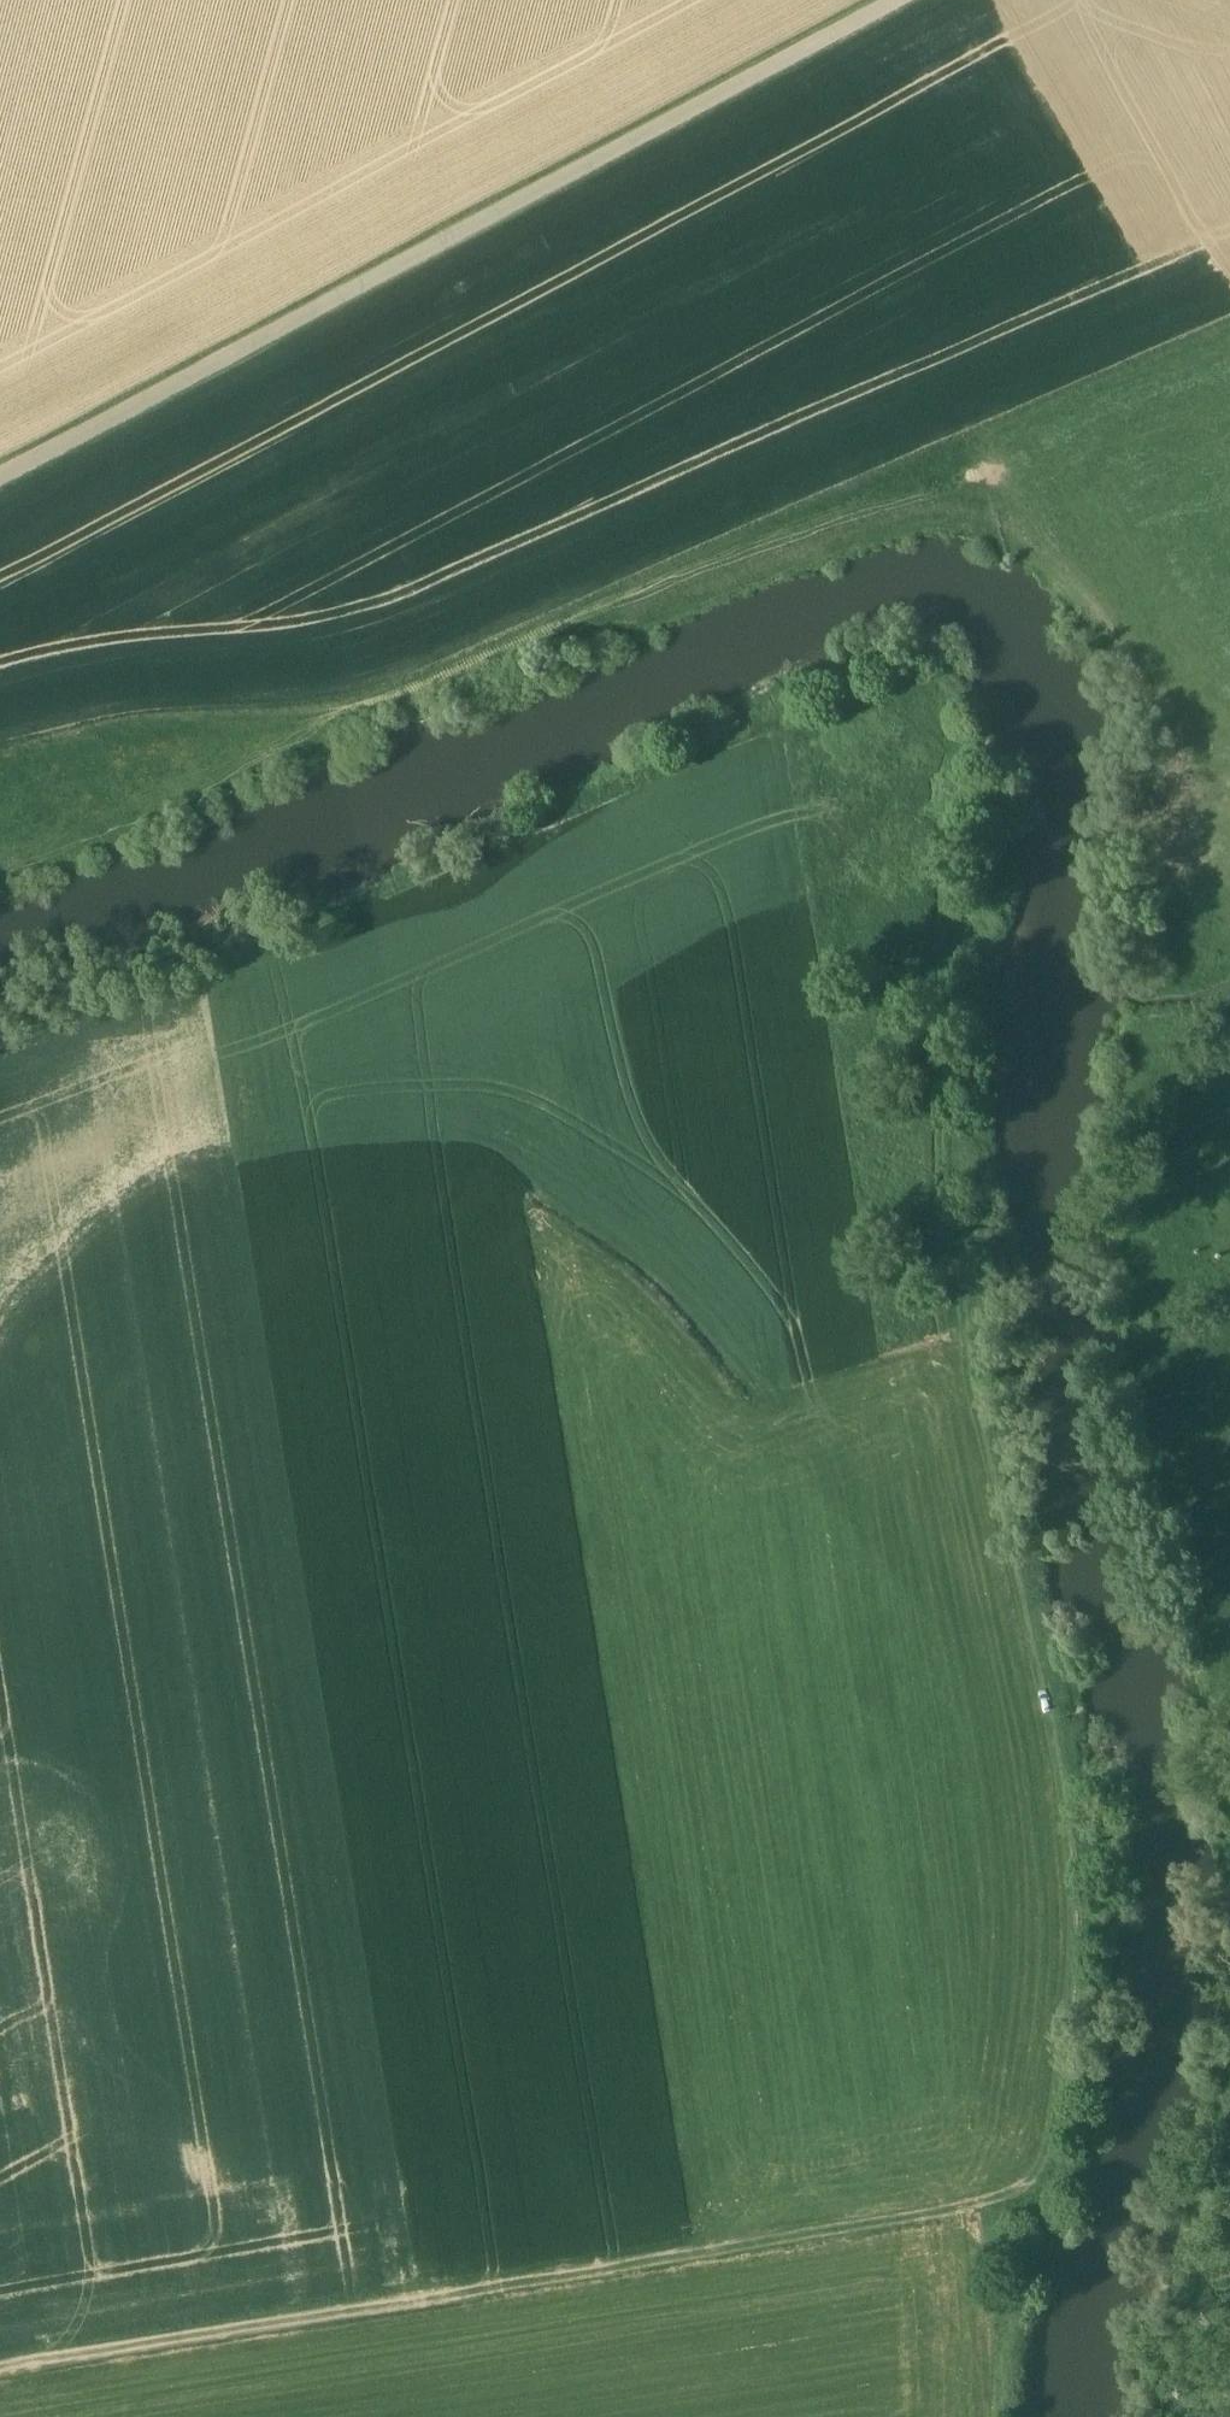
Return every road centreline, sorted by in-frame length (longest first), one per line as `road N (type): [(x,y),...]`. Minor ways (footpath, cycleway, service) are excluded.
road 1 (track): [(1037,2220),(1024,2192),(0,2373)]
road 2 (unclassified): [(0,485),(909,0)]

